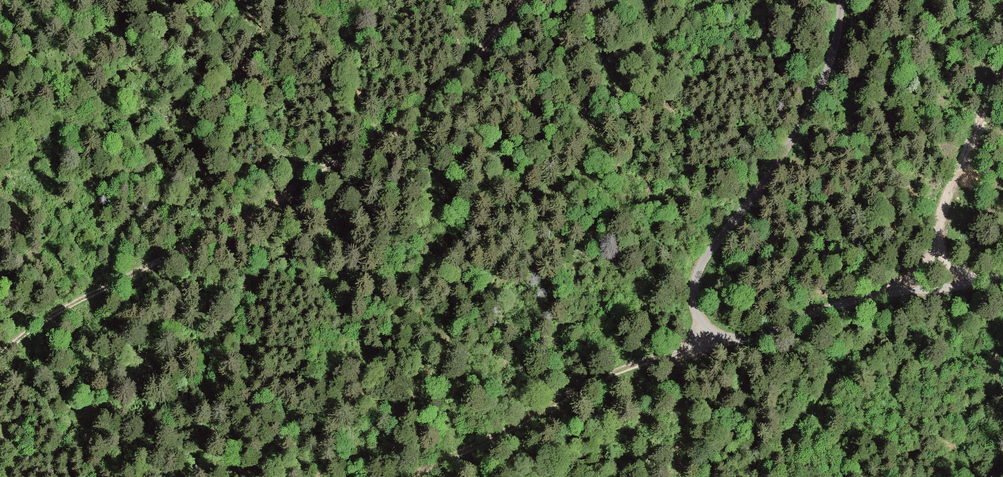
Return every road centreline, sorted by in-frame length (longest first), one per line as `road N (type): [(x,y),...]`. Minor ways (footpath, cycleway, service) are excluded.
road 1 (unclassified): [(843,0),(816,100),(704,260),(697,314),(722,336),(745,338),(856,301),(1002,273)]
road 2 (track): [(538,0),(425,127),(310,196),(71,307),(0,362)]
road 3 (track): [(419,476),(611,373),(695,348),(711,331)]
road 4 (track): [(1002,71),(938,224),(935,248),(971,282)]

